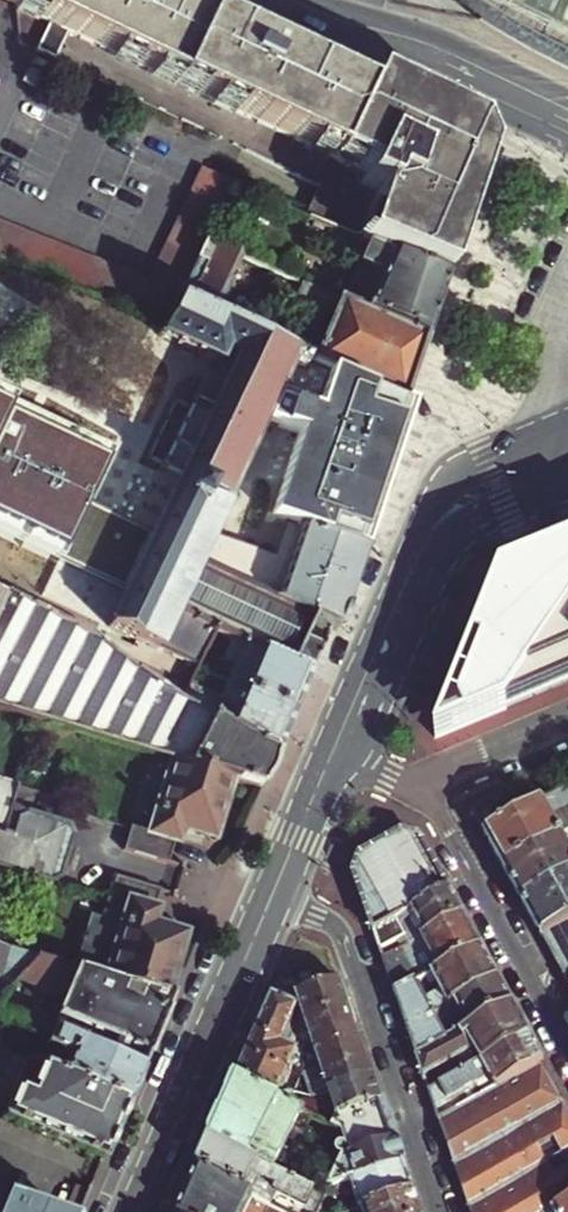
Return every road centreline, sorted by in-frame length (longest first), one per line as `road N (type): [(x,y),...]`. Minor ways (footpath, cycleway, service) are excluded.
road 1 (secondary): [(567,427),(464,472),(440,494),(328,762)]
road 2 (secondary): [(328,762),(366,721),(446,543),(480,516),(567,481)]
road 3 (residential): [(438,1211),(343,938),(324,919),(270,899)]
road 4 (secondary): [(135,1211),(270,899)]
road 5 (secondary): [(296,4),(567,133)]
road 6 (secondary): [(567,98),(431,35),(296,4)]
road 7 (residential): [(431,793),(567,1045)]
road 8 (residential): [(567,718),(443,772),(431,793)]
road 9 (secondary): [(270,899),(328,762)]

